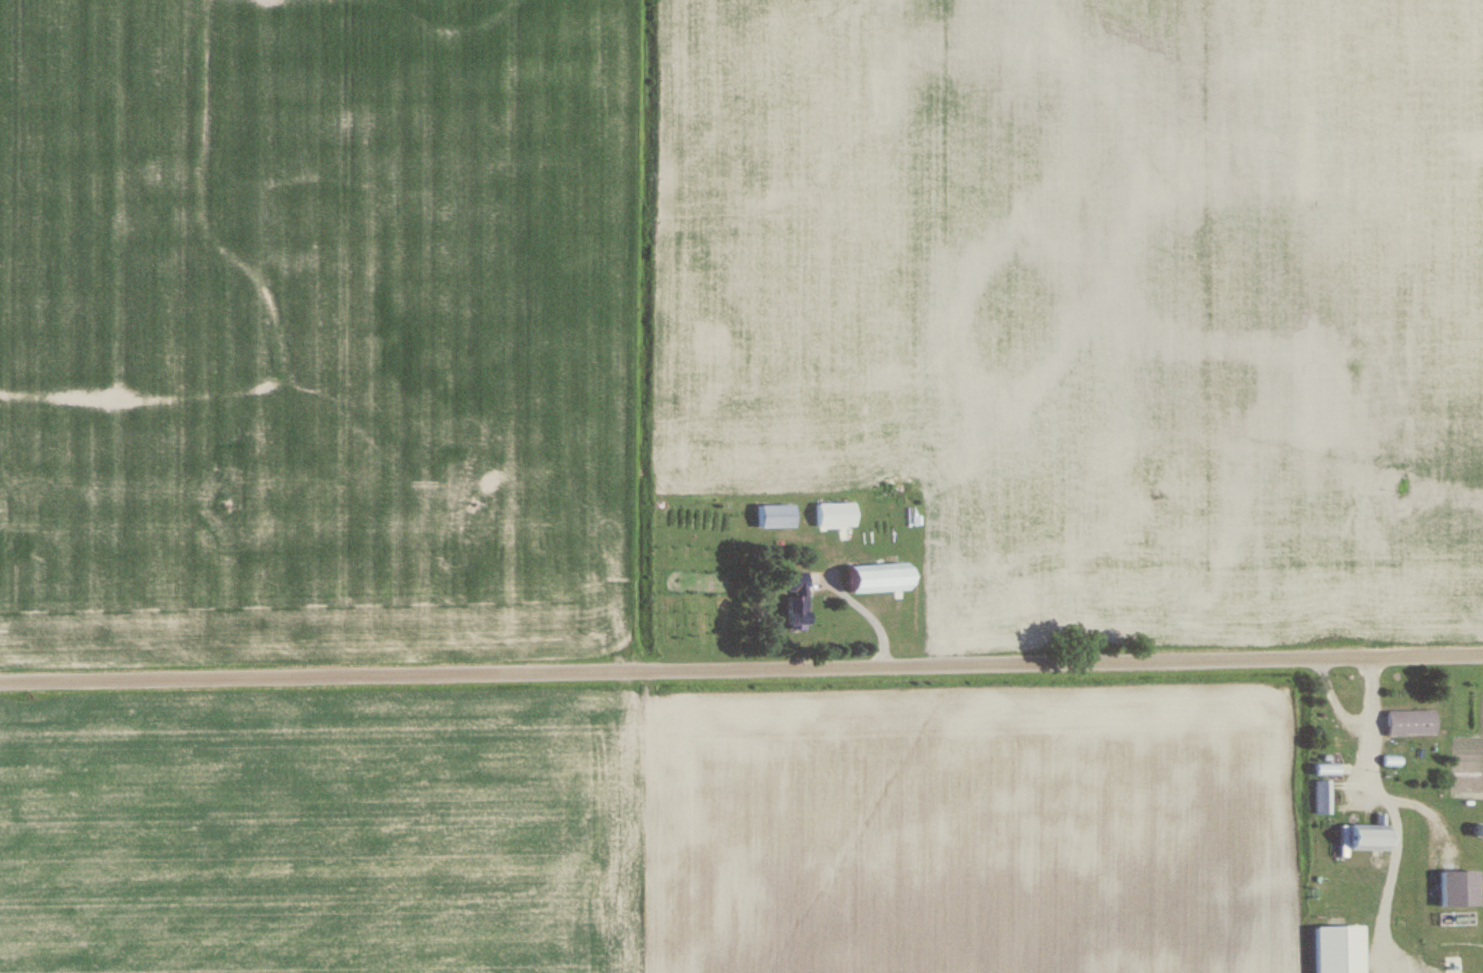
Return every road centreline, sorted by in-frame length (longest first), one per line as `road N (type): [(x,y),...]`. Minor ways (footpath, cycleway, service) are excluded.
road 1 (residential): [(0,679),(1482,651)]

